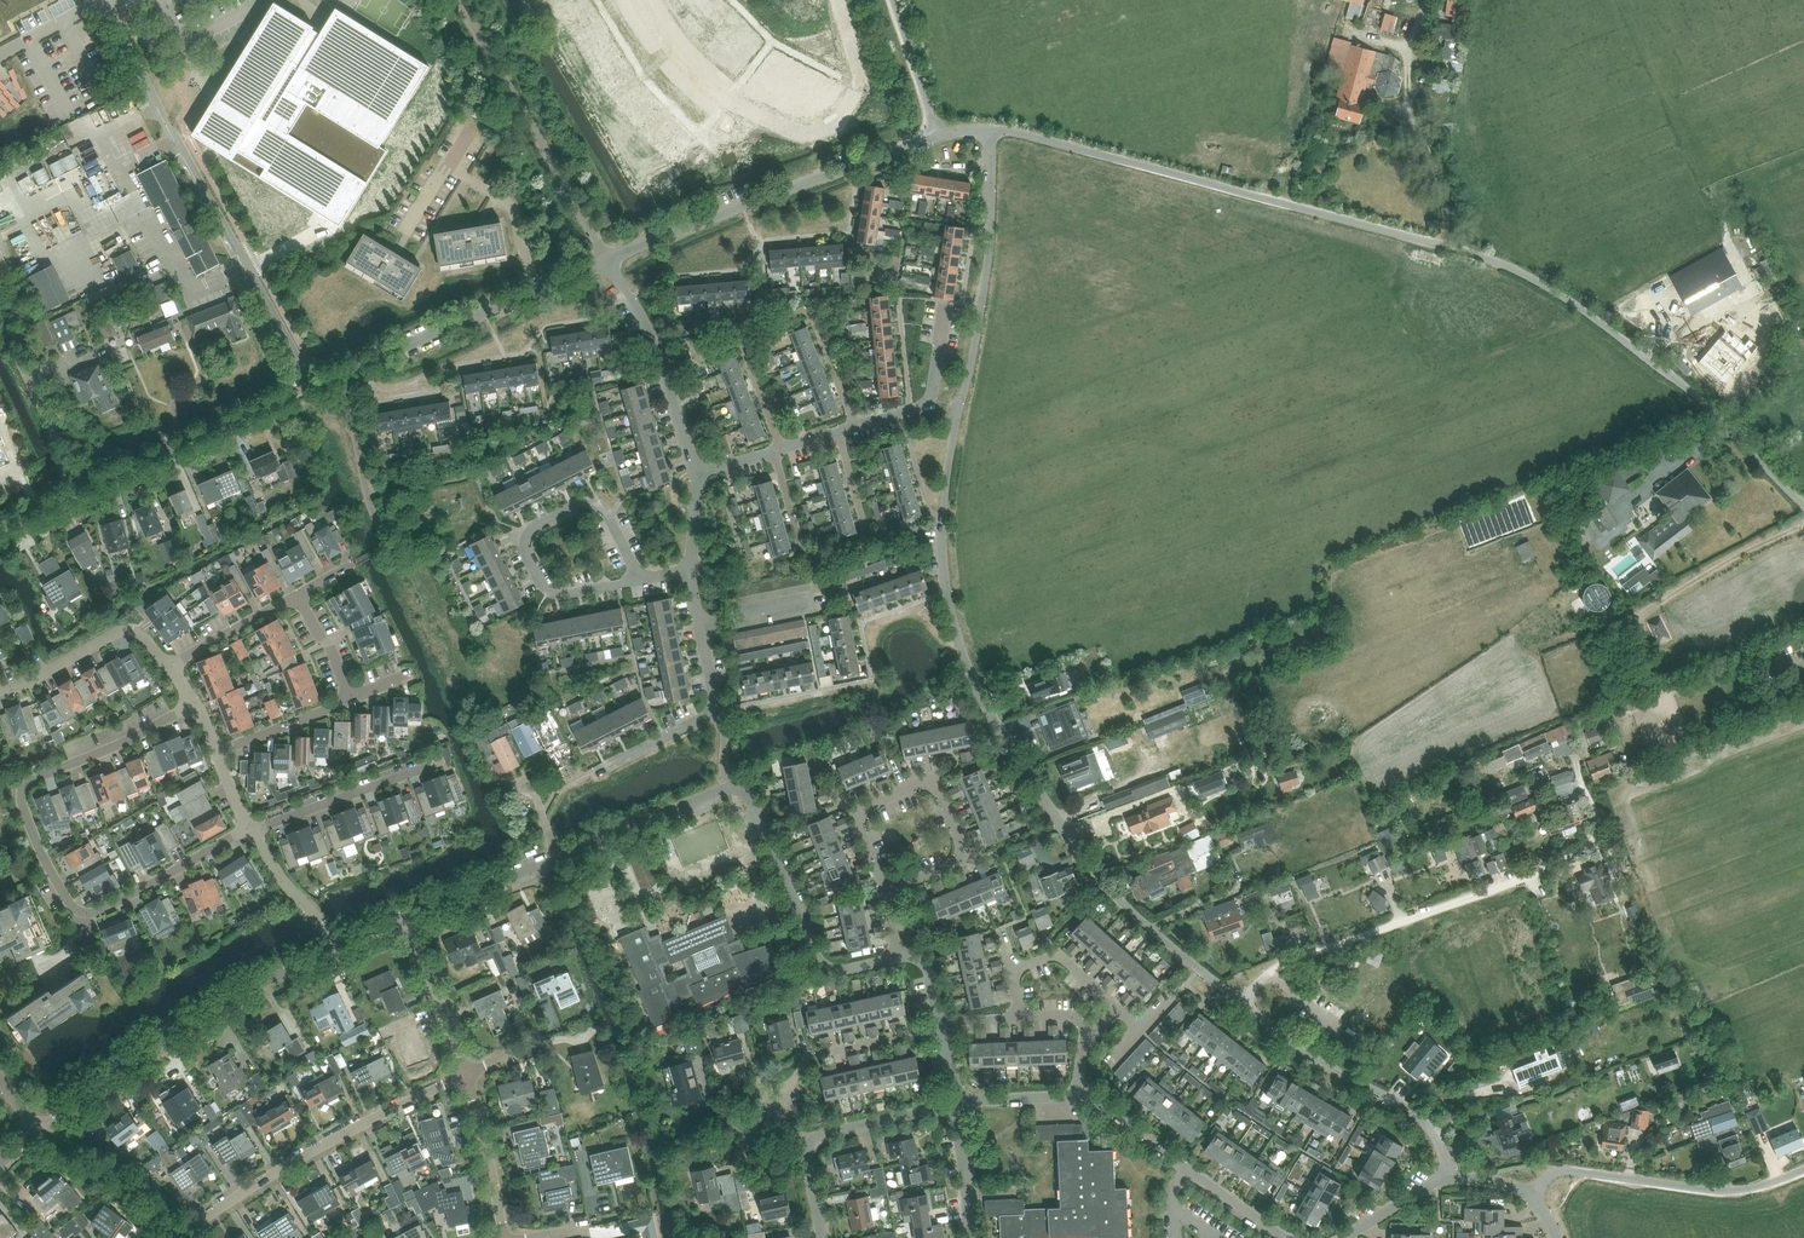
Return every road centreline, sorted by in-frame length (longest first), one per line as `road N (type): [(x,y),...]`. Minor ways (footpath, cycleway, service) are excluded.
road 1 (residential): [(1238,1003),(1096,876),(1014,755),(953,632),(942,519),(981,307),(992,130)]
road 2 (residential): [(992,130),(1516,269),(1647,358),(1803,506)]
road 3 (residential): [(194,704),(26,784),(26,819),(83,913),(252,825)]
road 4 (residential): [(310,388),(101,0)]
road 5 (residential): [(606,262),(937,135)]
road 6 (residential): [(1238,1003),(1309,957),(1562,865)]
road 7 (residential): [(37,1134),(149,1051),(335,950)]
road 8 (residential): [(0,526),(310,388)]
road 9 (residential): [(170,1237),(469,1084)]
road 10 (residential): [(310,388),(606,262)]
road 11 (residential): [(781,449),(743,340),(799,311),(814,321),(854,426)]
road 12 (residential): [(635,0),(663,38),(722,91),(785,128),(818,134),(861,88)]
road 13 (residential): [(892,962),(833,971),(814,956),(755,806),(748,794),(725,788)]
road 14 (unclassified): [(1534,1194),(1565,1171),(1737,1191),(1803,1170)]
road 15 (residential): [(1452,1169),(1409,1122),(1238,1003)]
road 16 (residential): [(603,765),(715,709),(694,582)]
road 17 (residential): [(810,1154),(784,1132),(784,1094),(797,1071),(818,1057),(940,1030)]
road 18 (residential): [(685,476),(648,346),(606,262)]
road 19 (residential): [(255,831),(447,757)]
road 20 (residential): [(167,667),(141,635),(118,632),(24,686),(0,690)]
road 21 (residential): [(553,857),(725,788)]
road 22 (residential): [(854,426),(931,399),(946,304)]
road 23 (residential): [(638,578),(607,514),(594,505),(530,532),(529,553)]
road 24 (residential): [(469,1084),(405,921)]
road 25 (residential): [(883,892),(964,859),(932,781)]
road 26 (residential): [(883,892),(851,815),(932,781)]
road 27 (residential): [(405,921),(553,857)]
road 28 (residential): [(504,1237),(469,1084)]
road 29 (residential): [(810,1154),(827,1136),(954,1101)]
road 30 (residential): [(1013,967),(1063,959),(1111,1004),(1110,1015),(1088,1033)]
road 31 (residential): [(167,667),(298,596)]
road 32 (residential): [(216,753),(354,699)]
road 33 (residential): [(335,950),(255,831)]
road 34 (unclassified): [(937,135),(892,0)]
road 35 (residential): [(529,553),(548,597),(638,578)]
road 36 (residential): [(971,1237),(954,1101)]
road 37 (residential): [(1289,1237),(1174,1166)]
road 38 (residential): [(954,1101),(1077,1095)]
road 39 (residential): [(1350,1237),(1452,1169)]
road 40 (residential): [(1174,1166),(1077,1095)]

